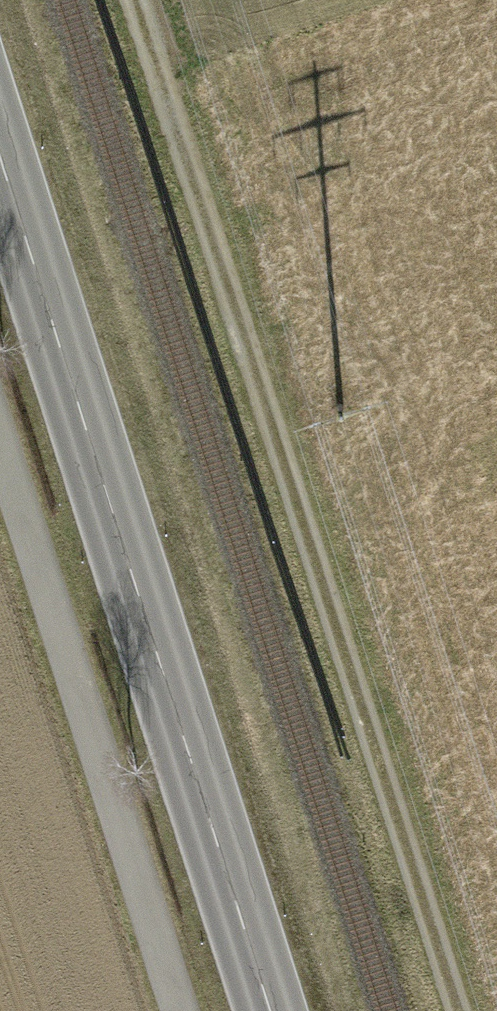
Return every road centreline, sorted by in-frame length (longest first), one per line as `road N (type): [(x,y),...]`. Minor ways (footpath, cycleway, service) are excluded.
road 1 (track): [(138,0),(460,1010)]
road 2 (secondary): [(0,168),(268,1010)]
road 3 (track): [(179,1010),(0,447)]

